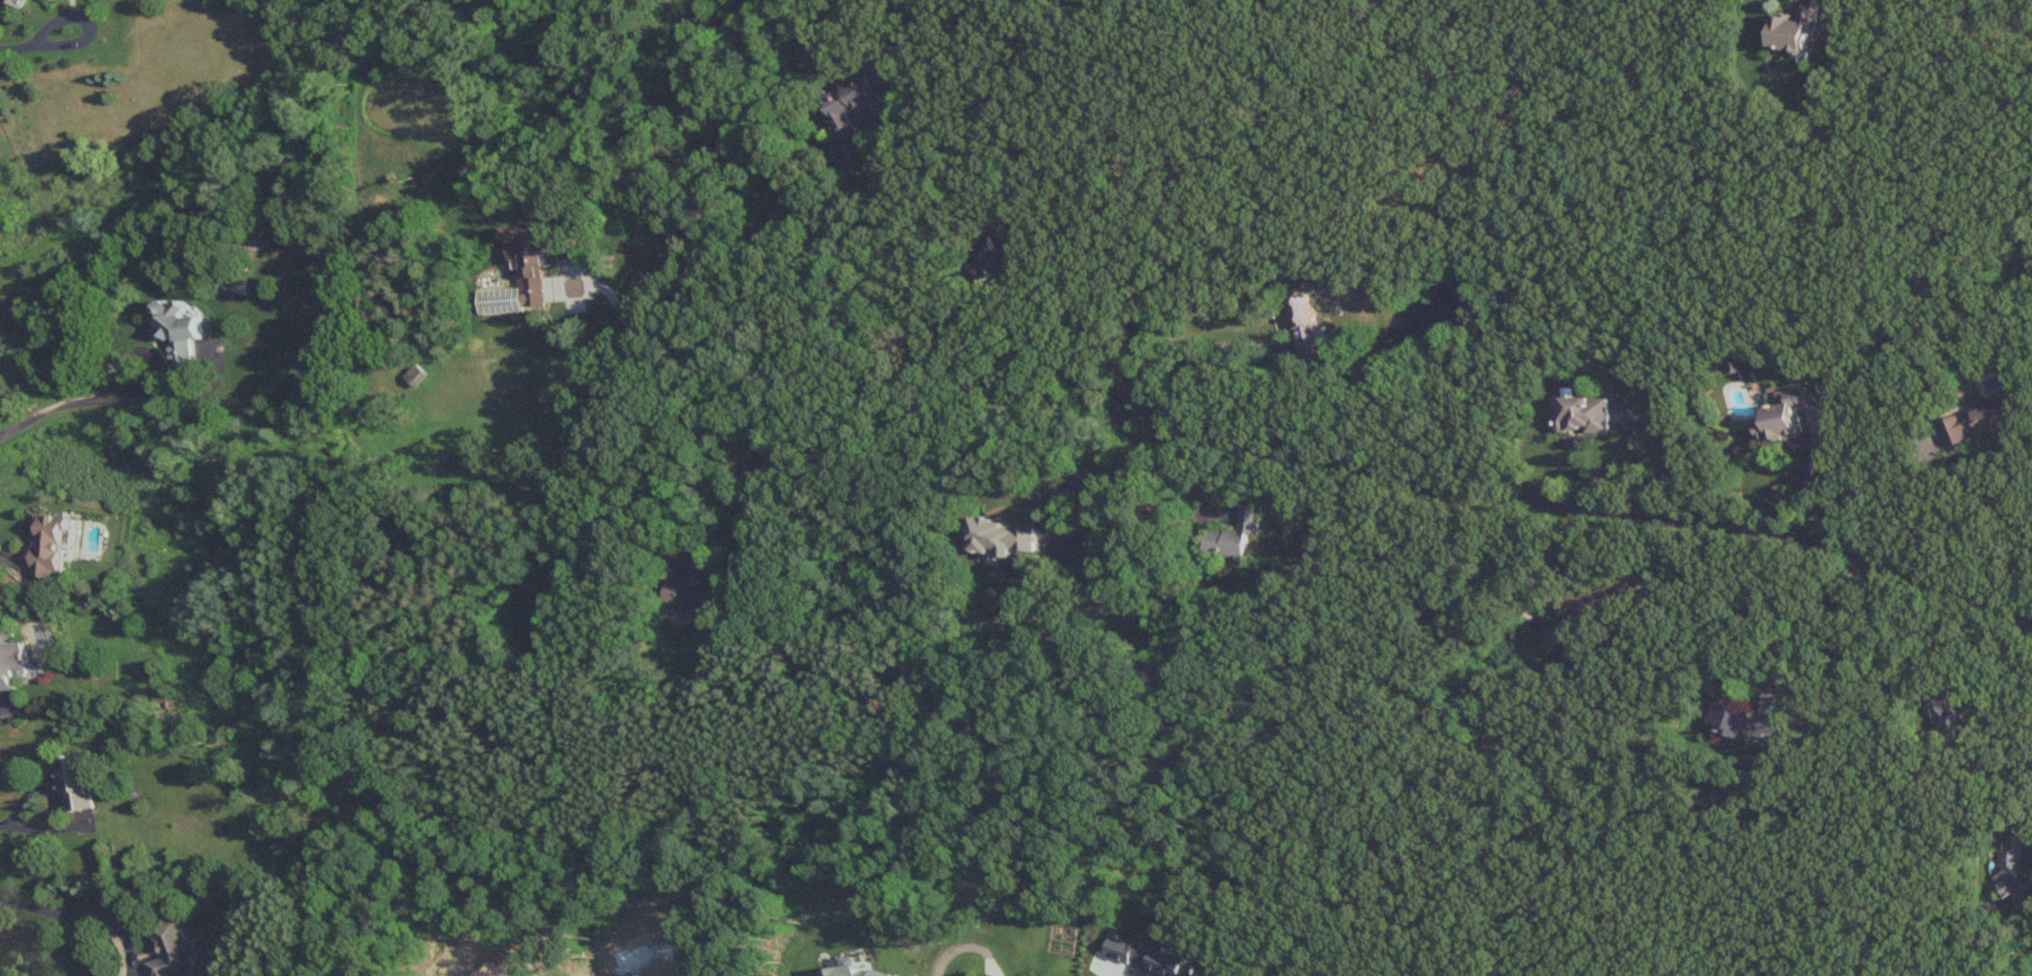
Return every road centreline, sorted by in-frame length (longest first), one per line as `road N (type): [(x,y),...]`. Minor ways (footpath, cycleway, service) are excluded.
road 1 (residential): [(2031,625),(1920,572),(1837,544),(1449,488),(927,363)]

